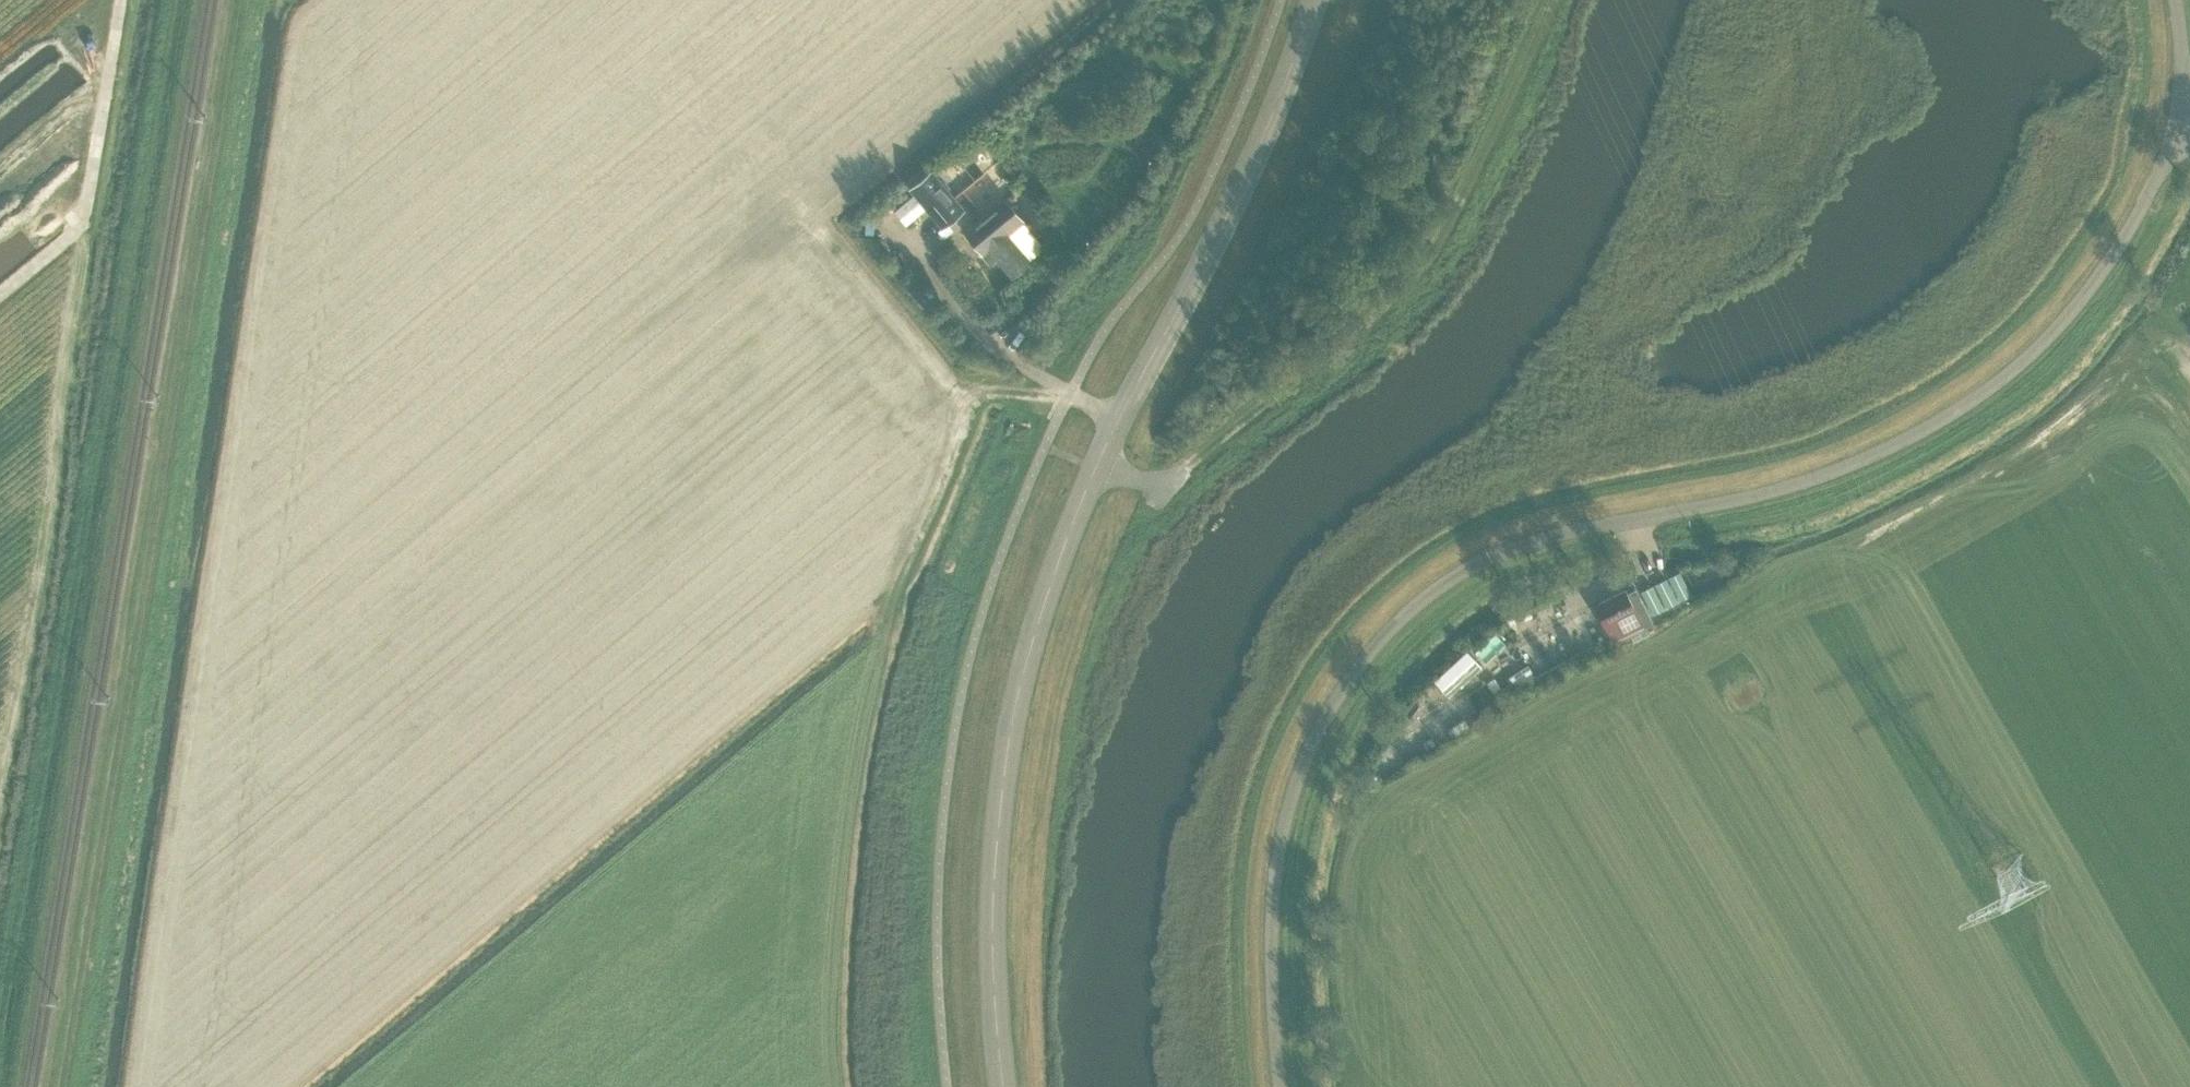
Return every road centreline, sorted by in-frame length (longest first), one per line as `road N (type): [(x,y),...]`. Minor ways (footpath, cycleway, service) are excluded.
road 1 (unclassified): [(1281,1086),(1272,973),(1283,835),(1308,753),(1363,660),(1422,601),(1506,550),(1829,473),(1932,426),(2005,375),(2102,271),(2163,164),(2179,97),(2176,0)]
road 2 (tertiary): [(1318,0),(1265,139),(1097,466),(1043,608),(1004,779),(994,929),(1004,1086)]
road 3 (track): [(63,1086),(241,0)]
road 4 (track): [(1193,463),(1339,353),(1443,238),(1526,75),(1553,0)]

